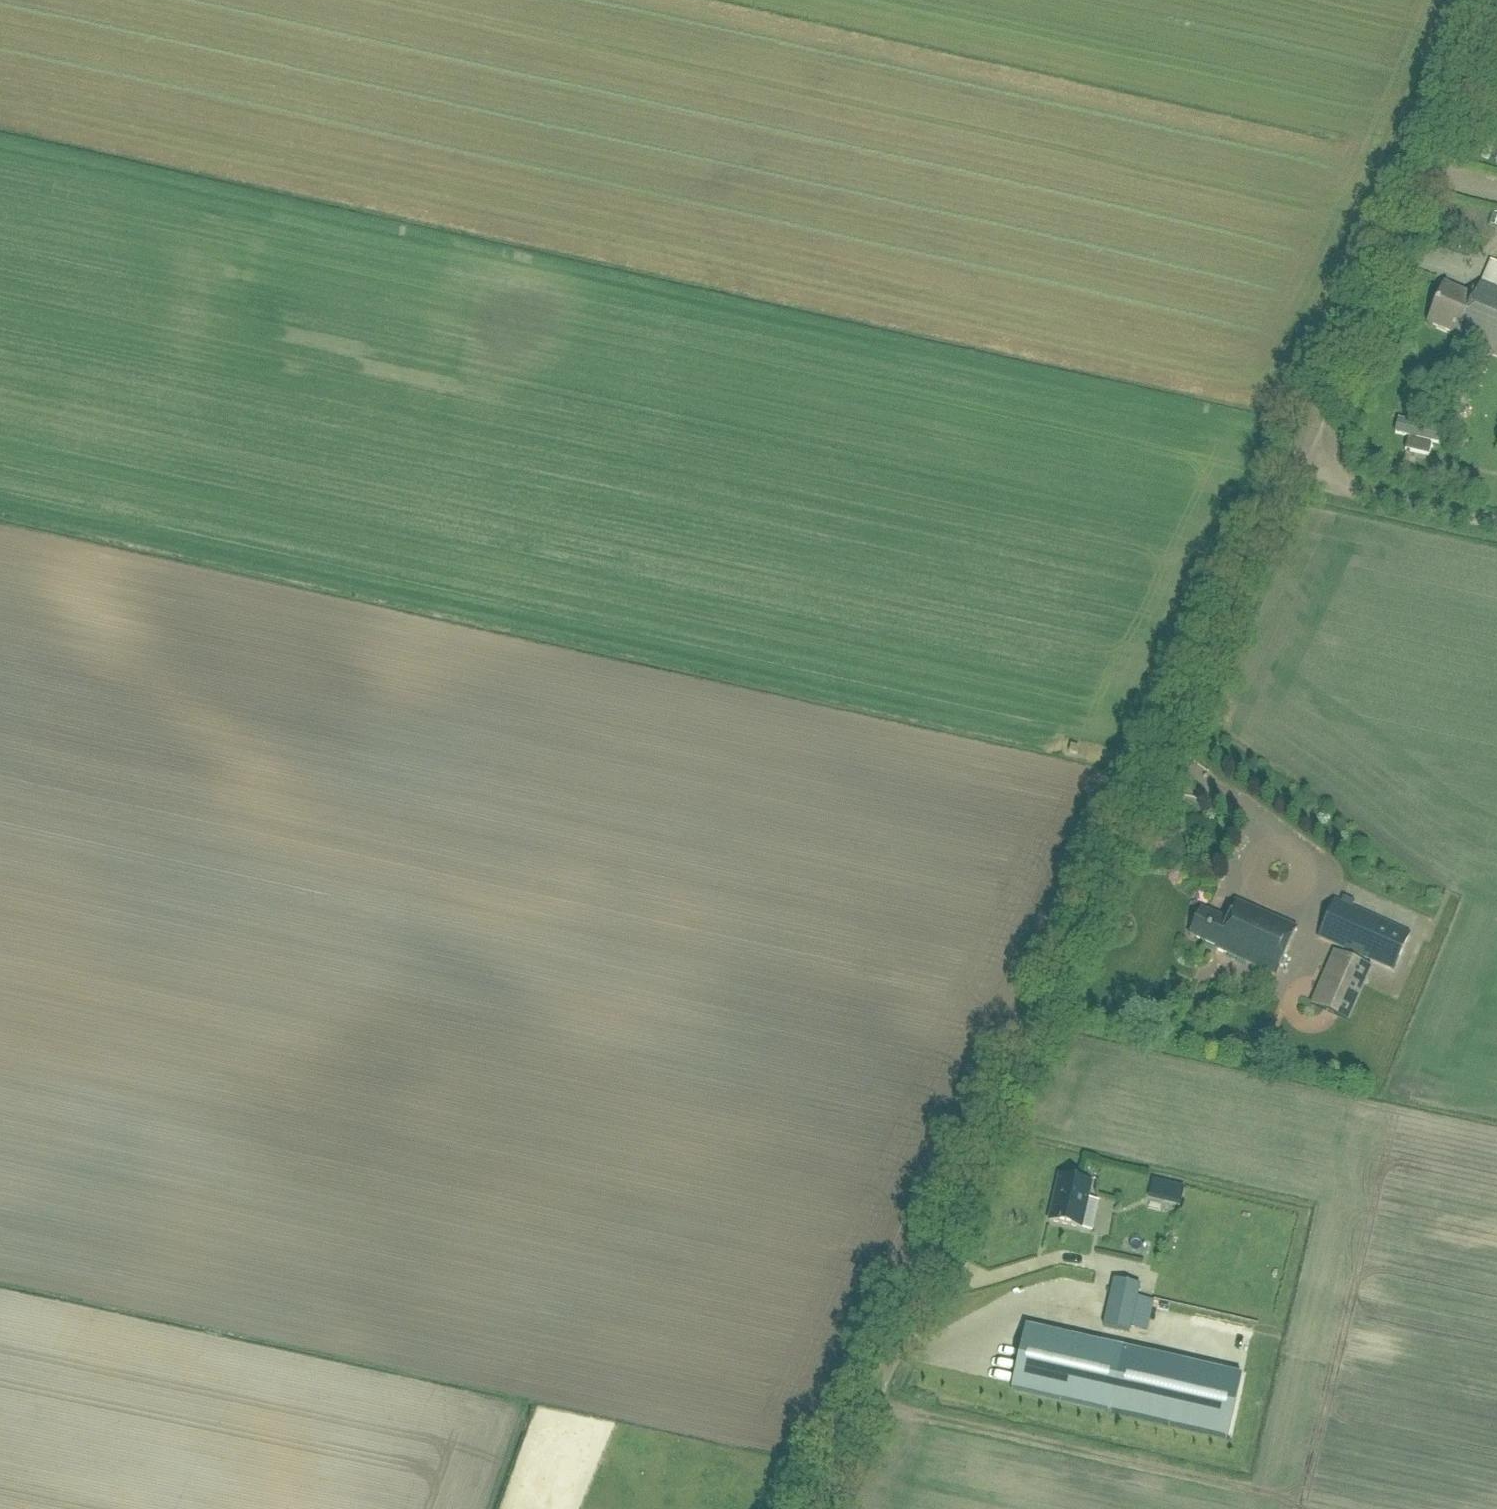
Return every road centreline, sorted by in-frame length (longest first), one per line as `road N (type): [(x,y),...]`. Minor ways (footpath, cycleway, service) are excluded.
road 1 (unclassified): [(821,1508),(1496,21)]

